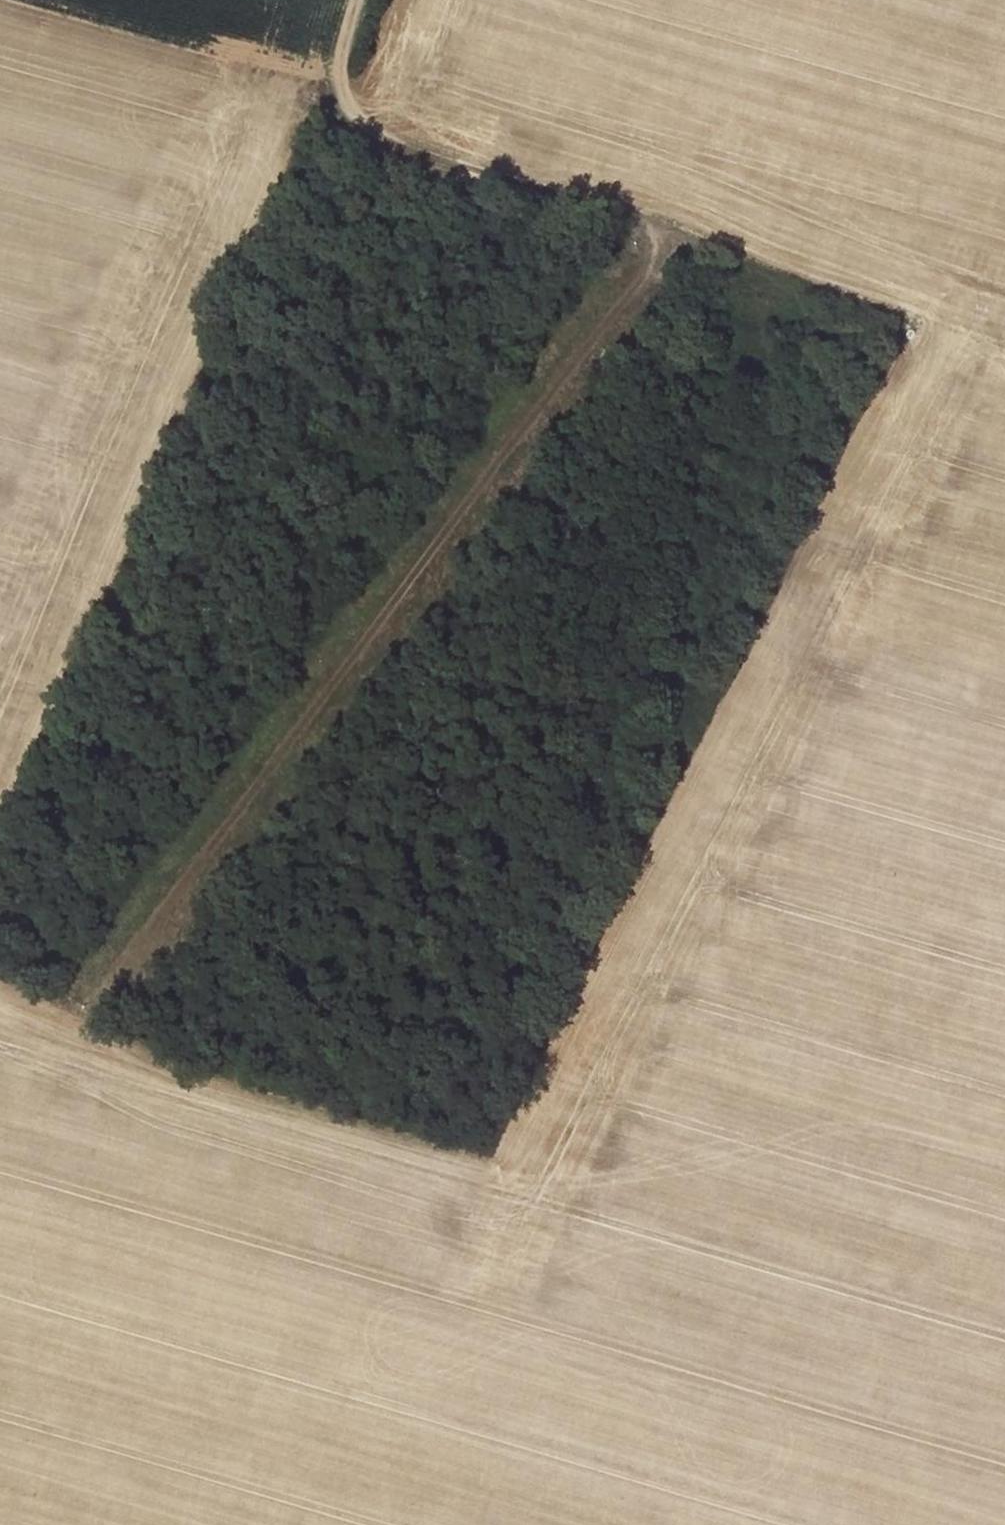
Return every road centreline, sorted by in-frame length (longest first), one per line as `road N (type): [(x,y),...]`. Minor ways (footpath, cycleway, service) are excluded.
road 1 (track): [(357,0),(346,37),(345,95),(397,144),(678,235),(91,997)]

